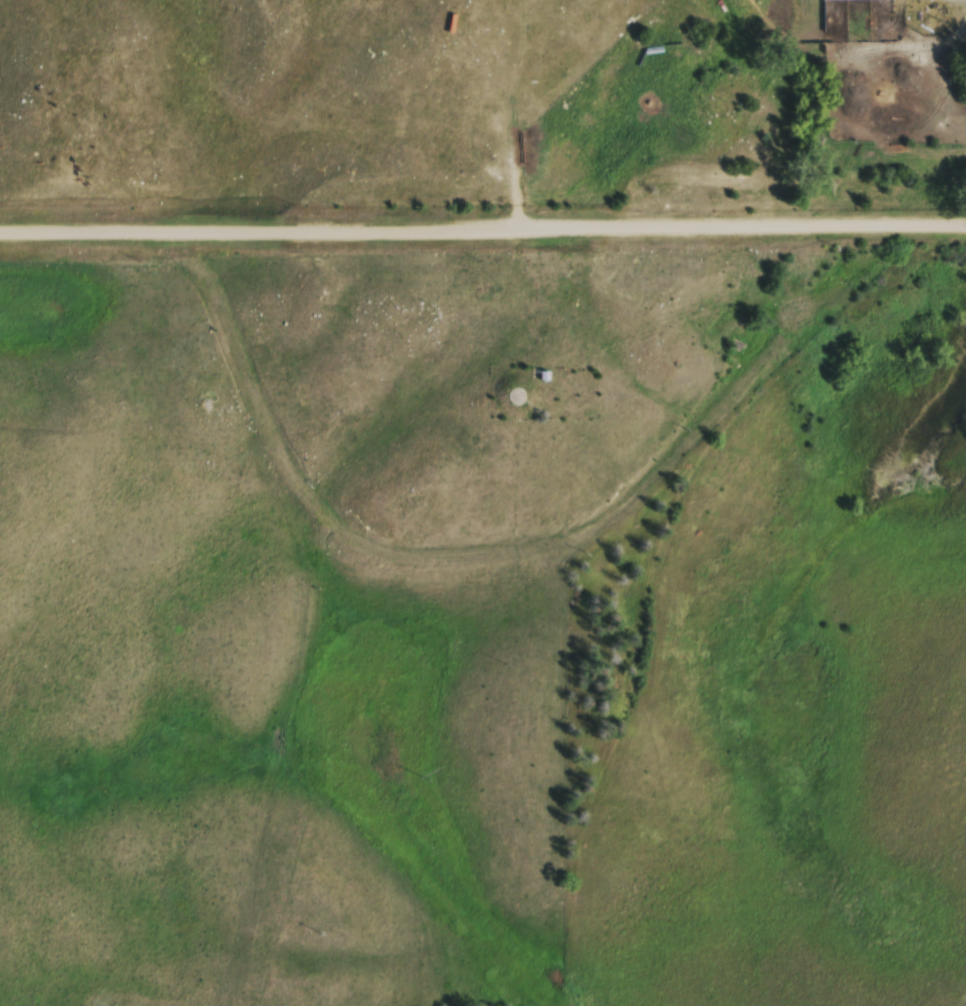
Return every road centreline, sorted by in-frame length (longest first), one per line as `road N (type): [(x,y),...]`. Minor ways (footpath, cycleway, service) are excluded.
road 1 (residential): [(0,233),(965,227)]

